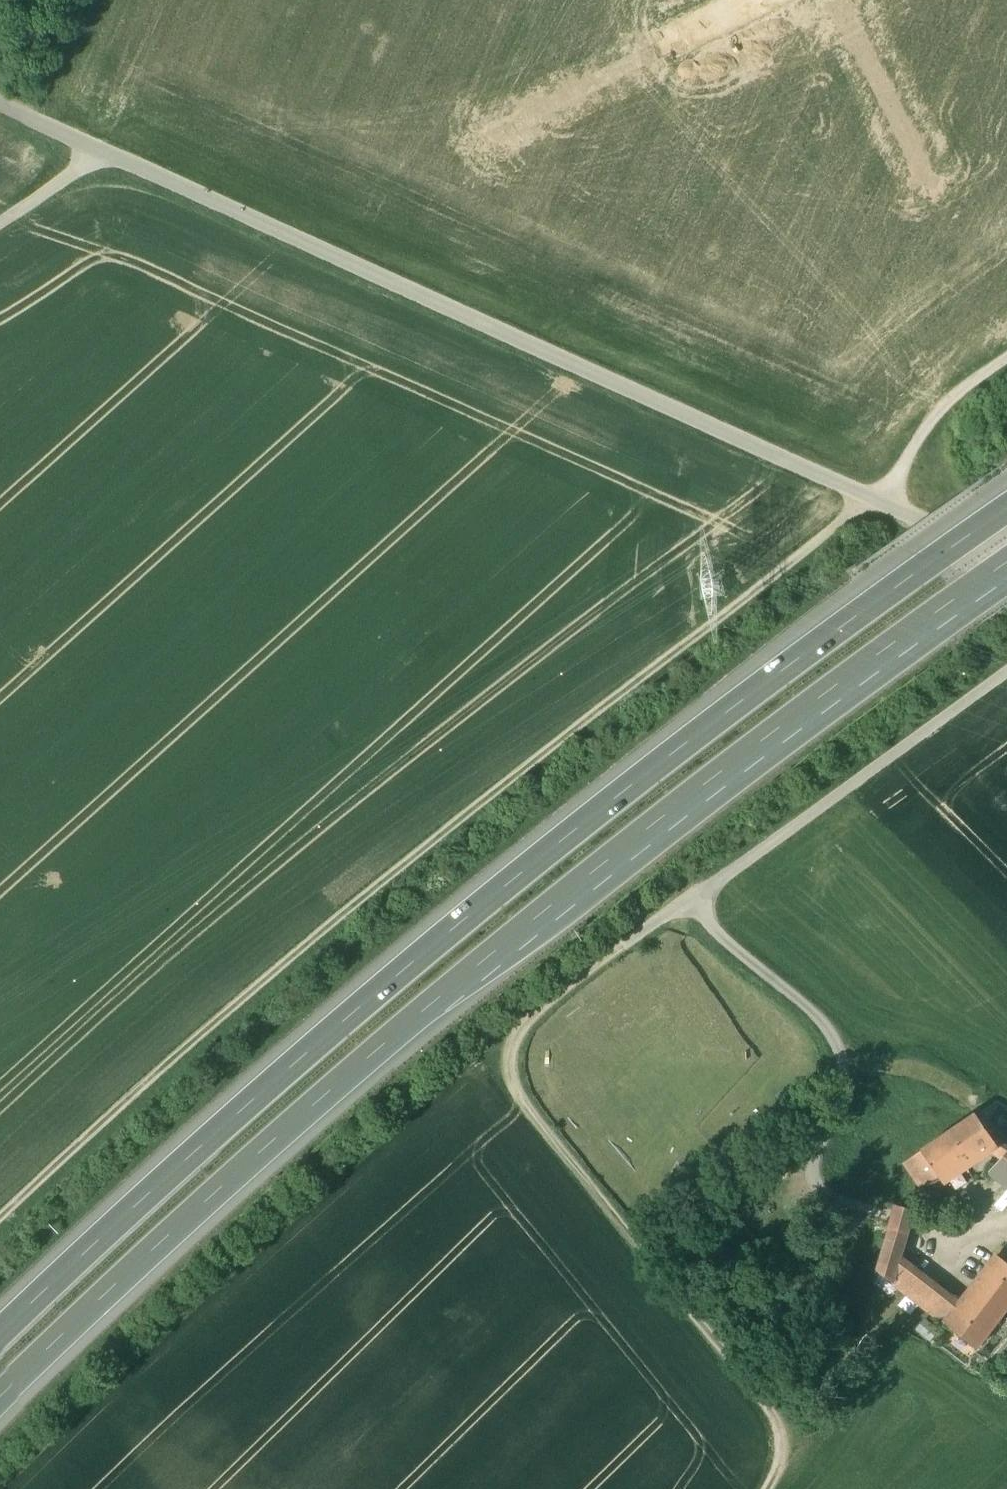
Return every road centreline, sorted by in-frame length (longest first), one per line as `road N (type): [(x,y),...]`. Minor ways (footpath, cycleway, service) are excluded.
road 1 (track): [(0,1233),(451,820),(855,517),(897,476),(937,407),(1006,359)]
road 2 (motorway): [(0,1396),(483,960),(1006,564)]
road 3 (motorway): [(1006,507),(794,661),(410,965),(0,1334)]
road 4 (track): [(1006,672),(623,945),(531,1017),(516,1039),(511,1068),(522,1095),(791,1421)]
road 5 (track): [(92,150),(1006,559)]
road 6 (track): [(794,1485),(825,1440),(798,1296),(822,1188)]

